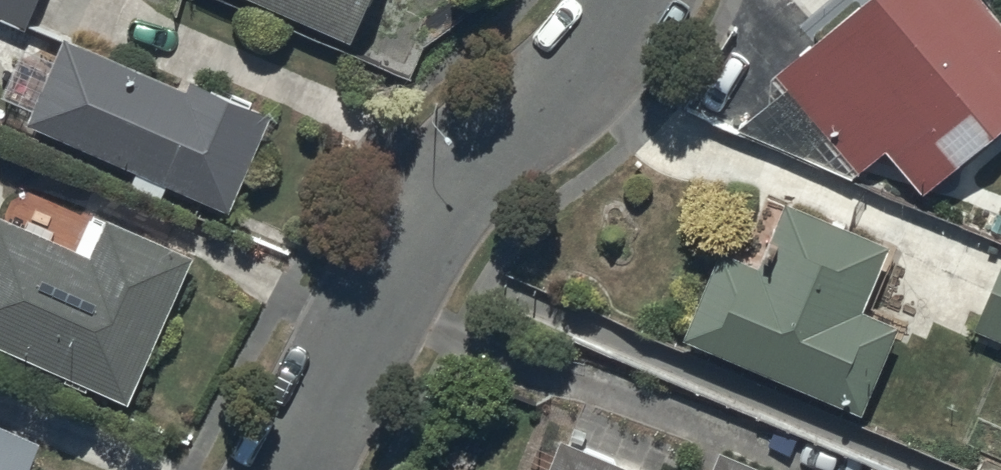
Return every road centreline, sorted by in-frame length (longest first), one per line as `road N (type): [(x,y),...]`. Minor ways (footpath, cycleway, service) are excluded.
road 1 (residential): [(287,469),(404,251),(460,182),(551,108),(635,0)]

